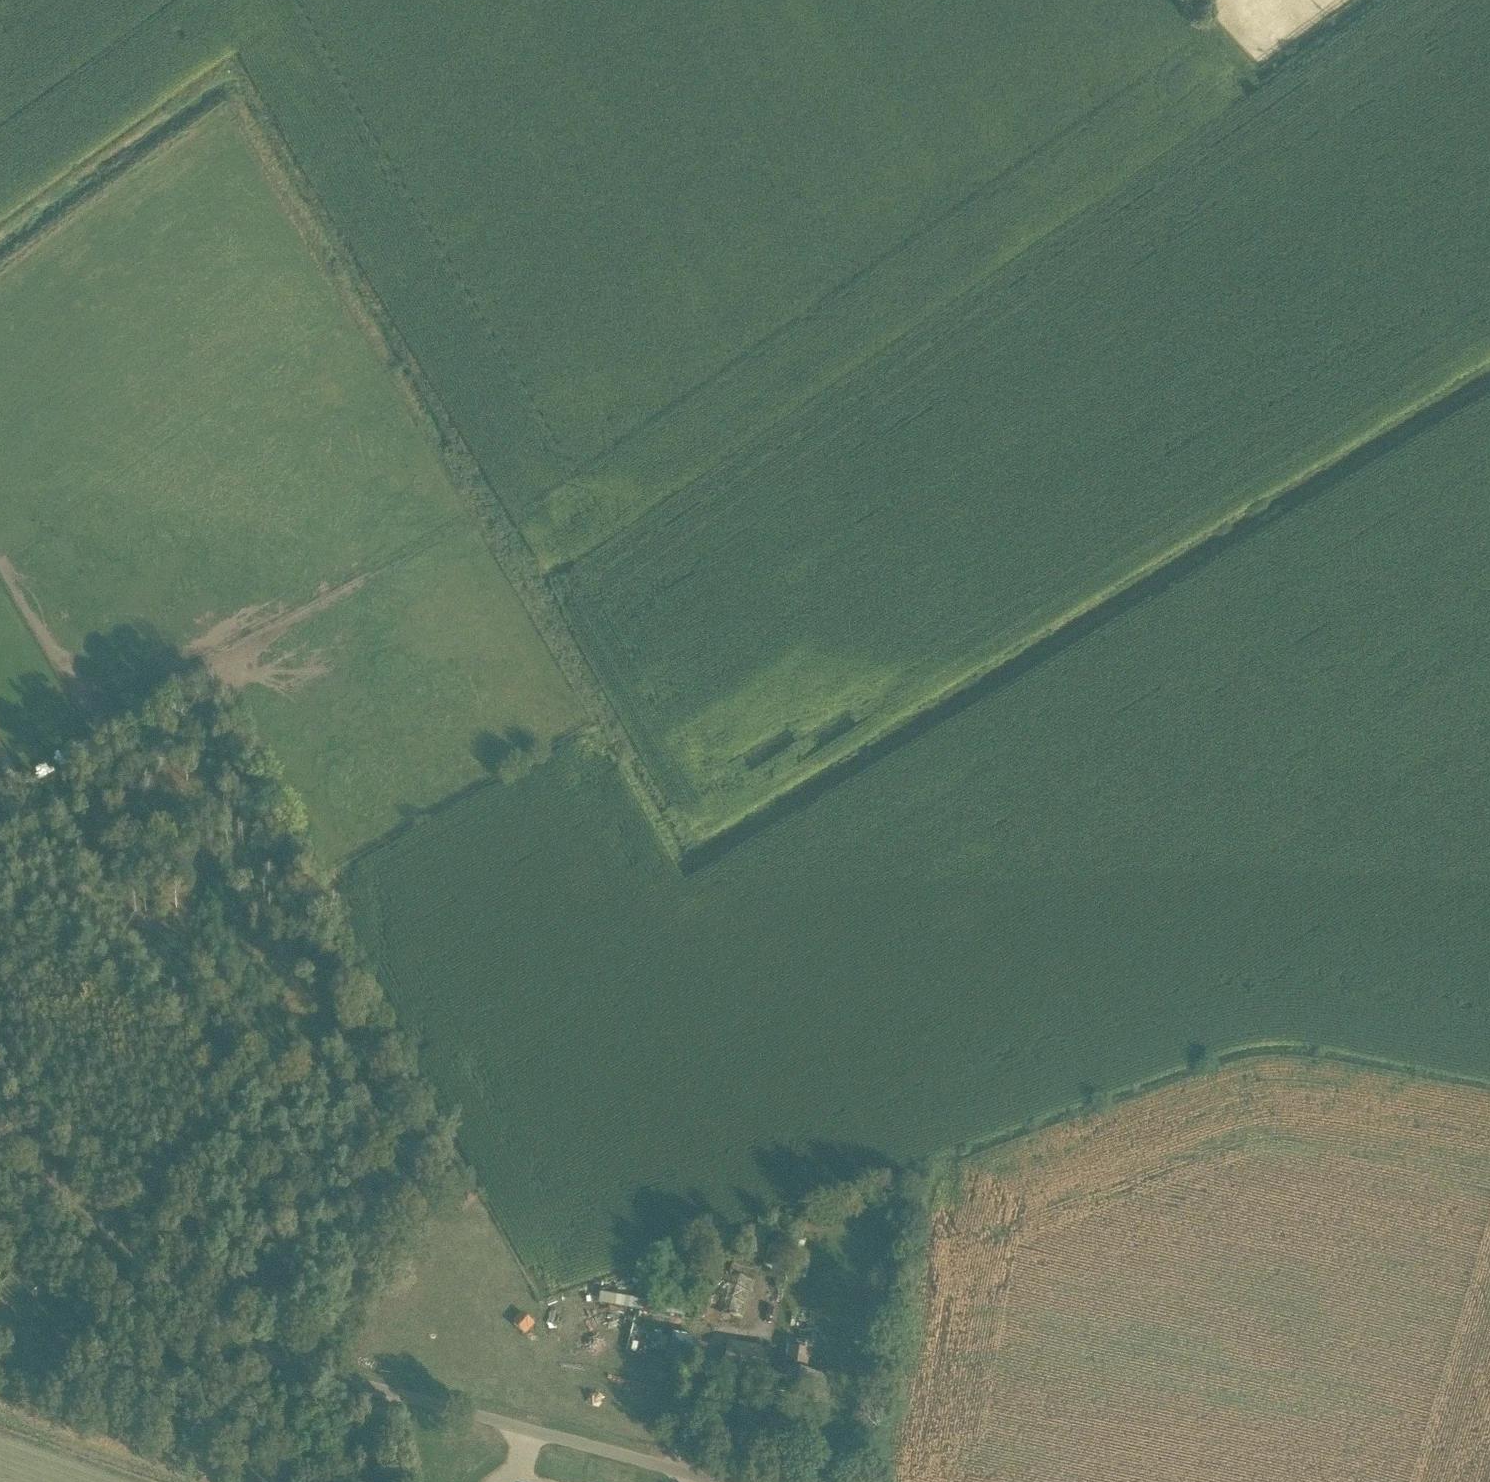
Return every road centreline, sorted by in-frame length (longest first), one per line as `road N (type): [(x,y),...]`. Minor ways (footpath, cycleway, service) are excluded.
road 1 (unclassified): [(733,1481),(316,1374),(246,1343),(0,1127)]

